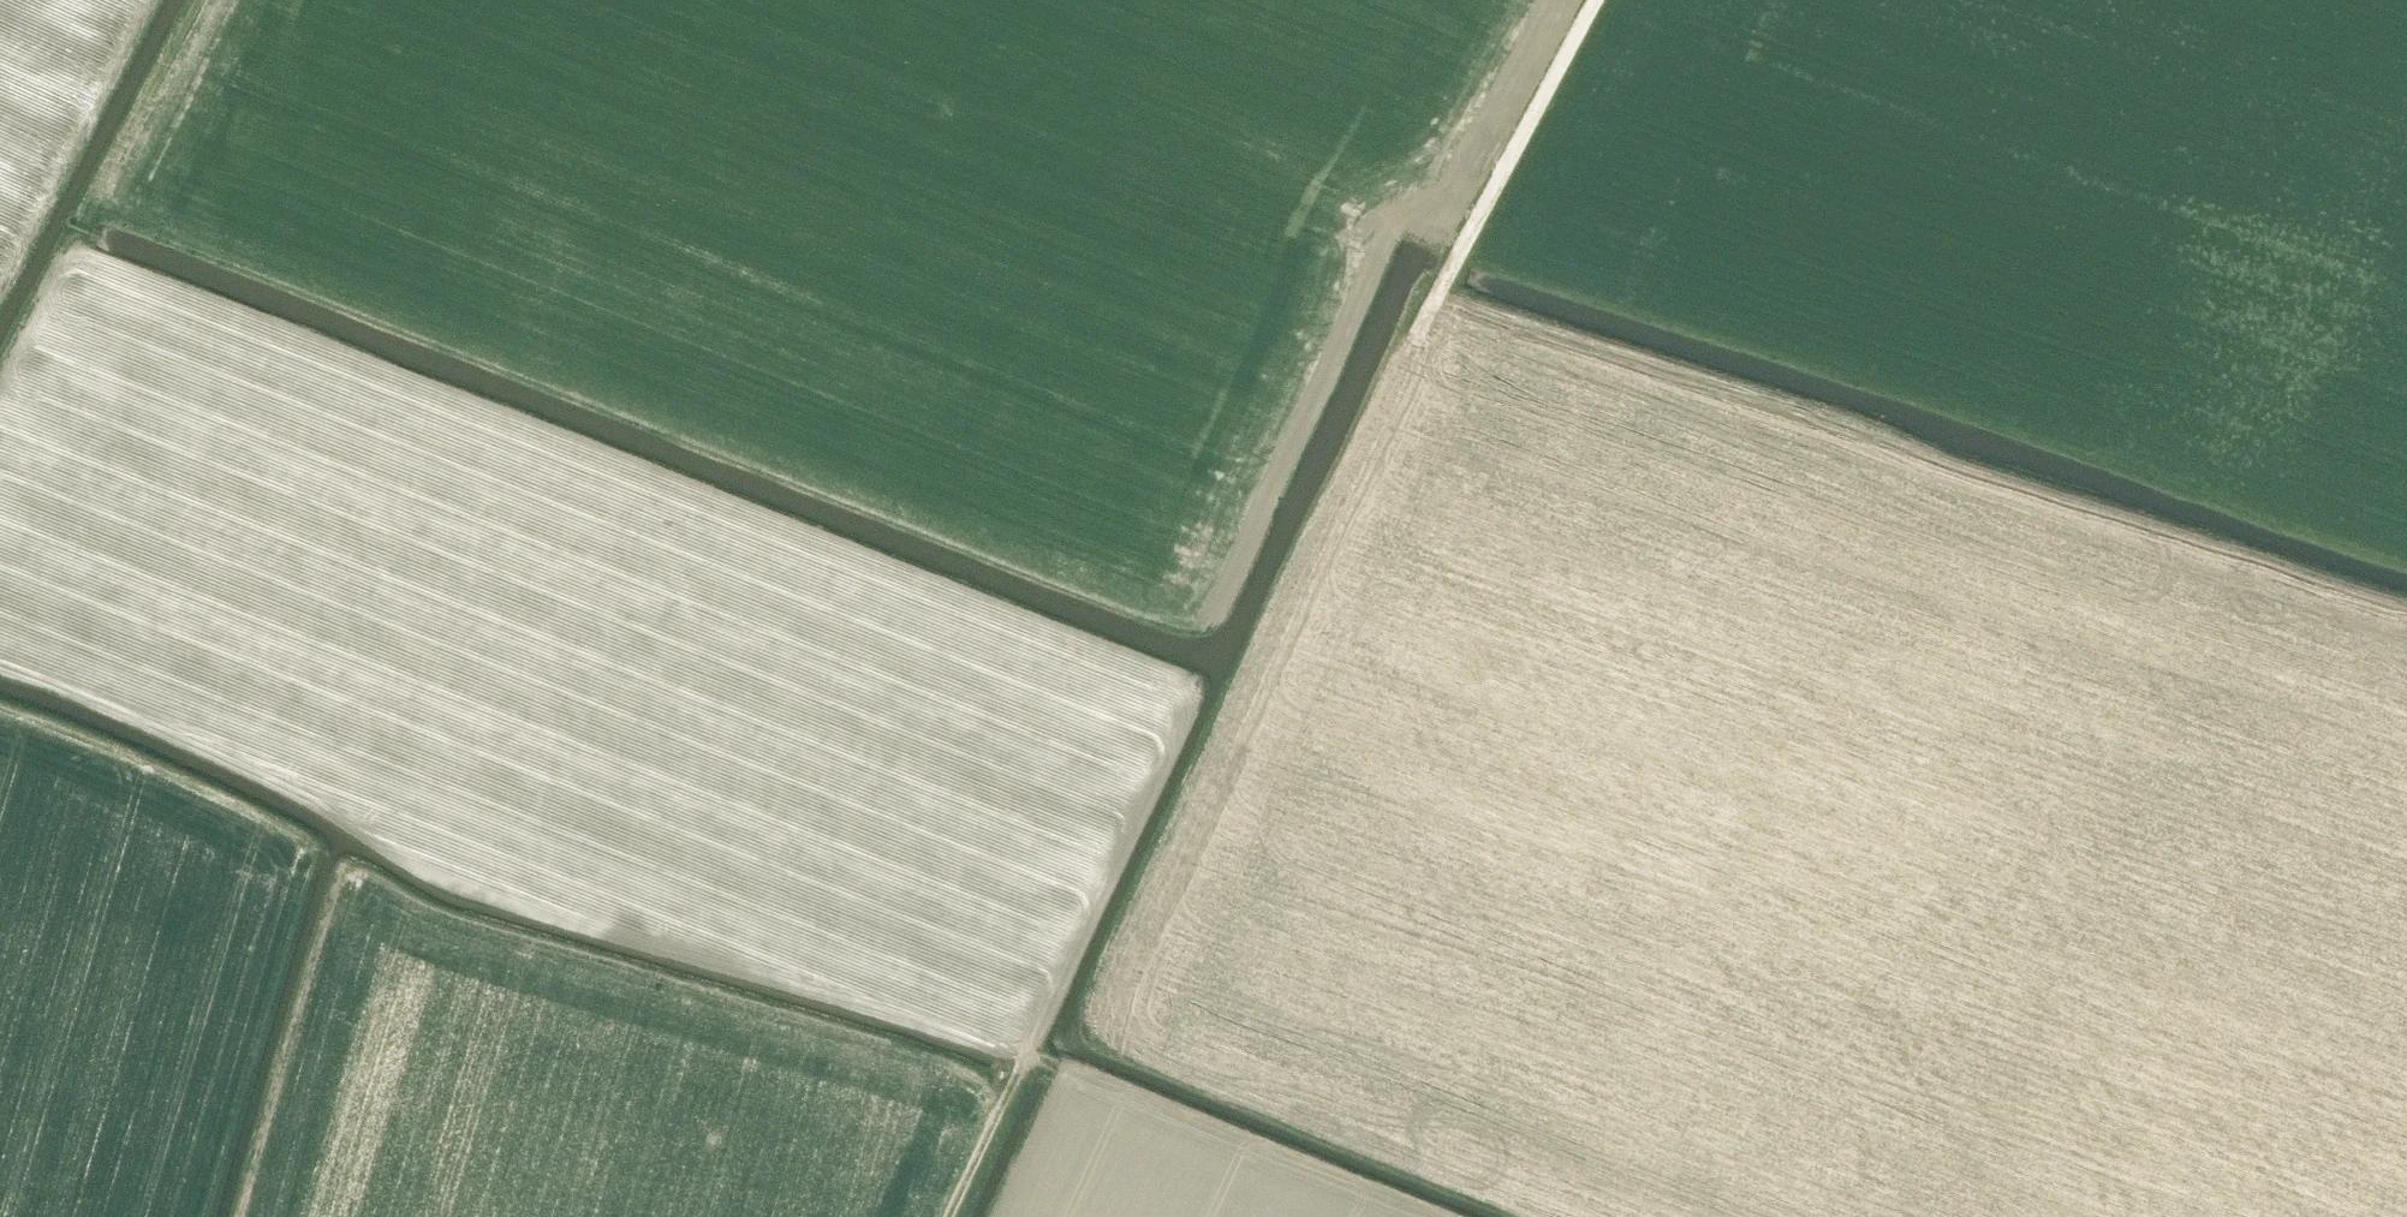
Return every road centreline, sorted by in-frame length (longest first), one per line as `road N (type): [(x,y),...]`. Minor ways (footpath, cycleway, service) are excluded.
road 1 (unclassified): [(1595,0),(1417,331)]
road 2 (track): [(952,1216),(1016,1080)]

